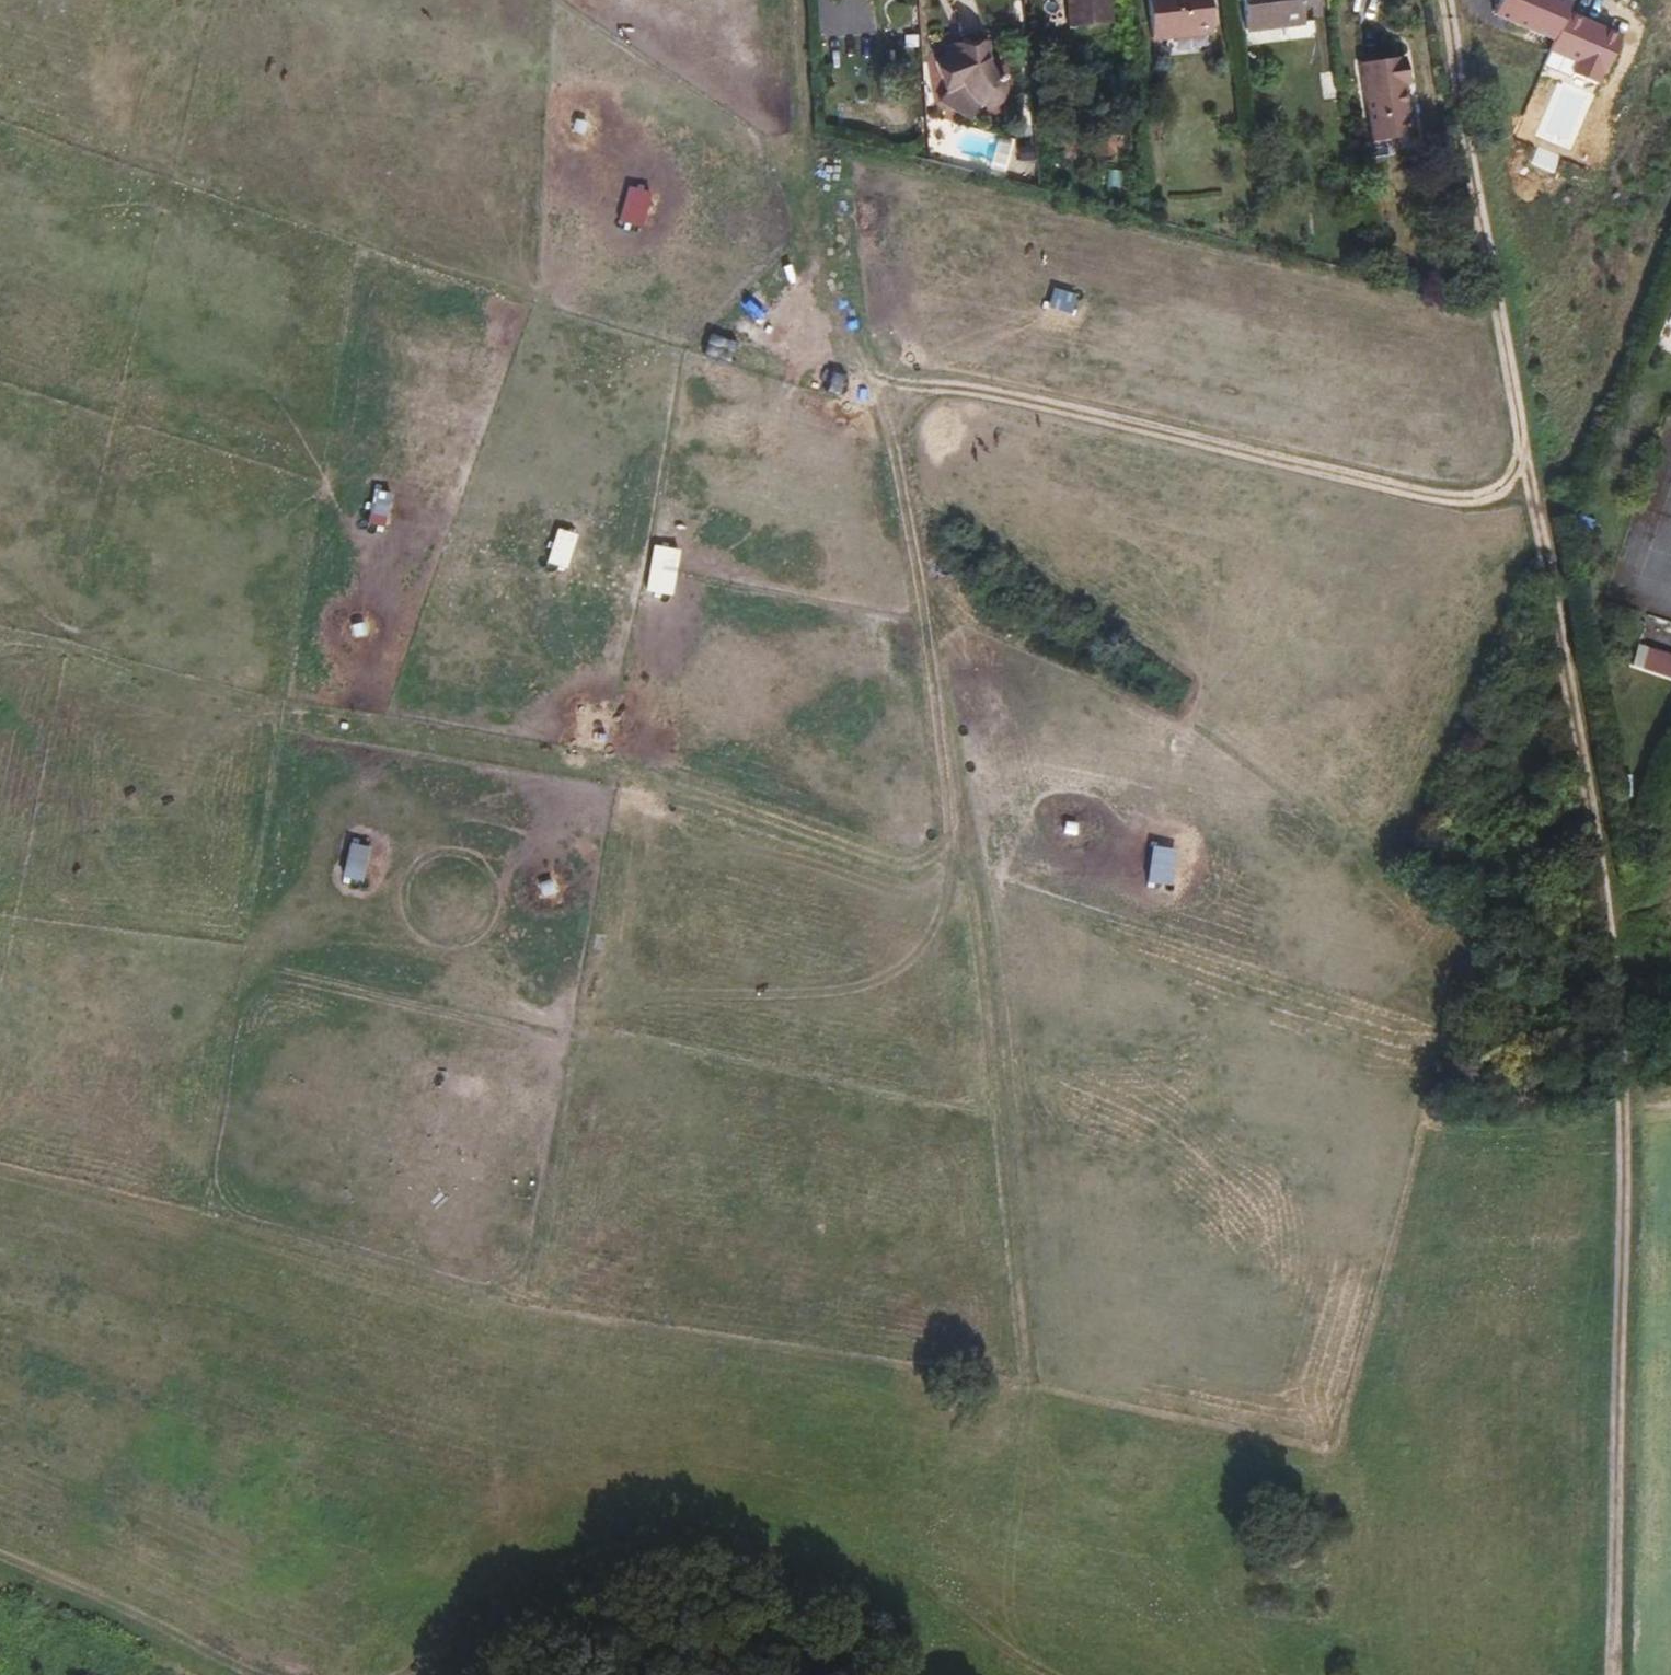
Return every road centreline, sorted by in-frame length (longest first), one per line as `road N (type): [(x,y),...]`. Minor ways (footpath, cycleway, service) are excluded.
road 1 (track): [(1623,1674),(1632,1216),(1618,899),(1446,0)]

